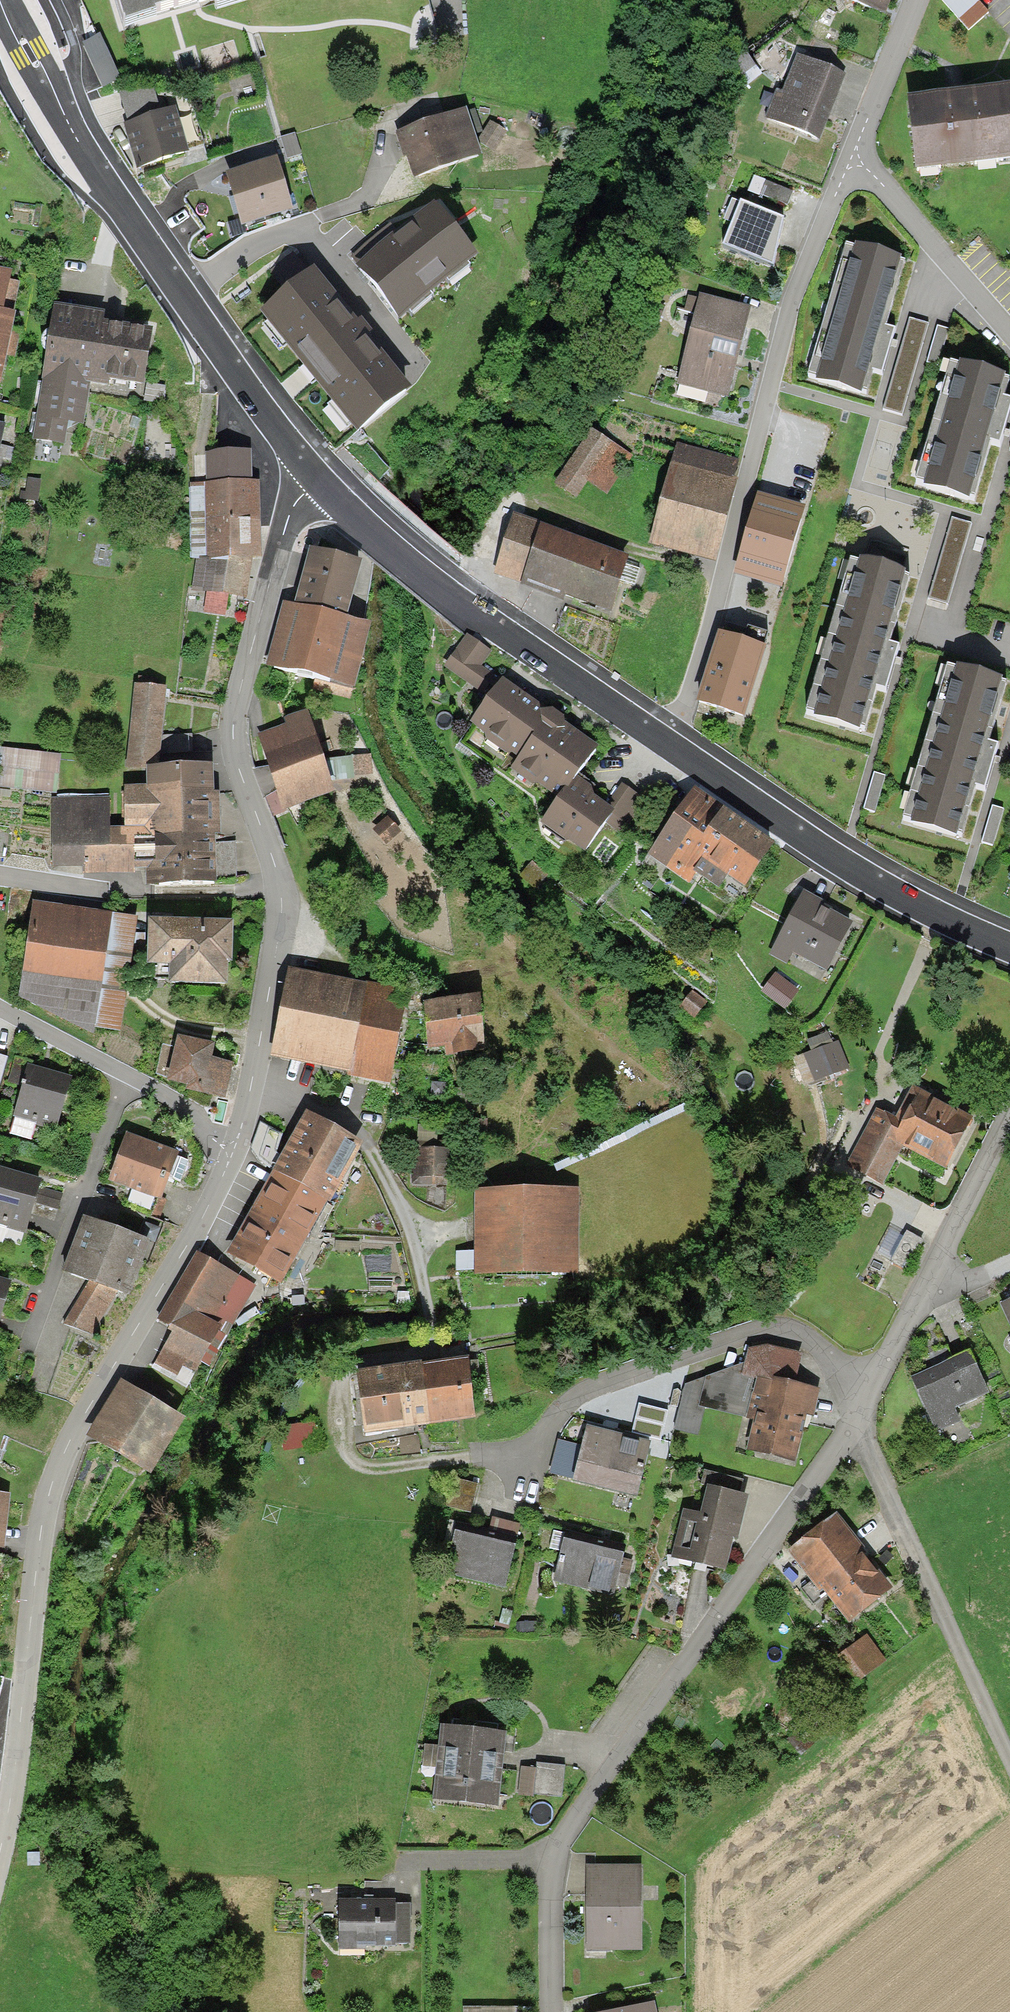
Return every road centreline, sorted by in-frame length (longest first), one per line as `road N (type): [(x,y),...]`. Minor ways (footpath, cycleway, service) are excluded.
road 1 (unclassified): [(232,1148),(46,1502),(0,1854)]
road 2 (unclassified): [(321,481),(288,517),(229,731),(281,904),(256,1062),(232,1148)]
road 3 (residential): [(1009,1114),(854,1419),(674,1667)]
road 4 (residential): [(851,159),(791,303),(702,654),(663,742)]
road 5 (tertiary): [(3,0),(70,129),(321,481)]
road 6 (tertiary): [(321,481),(407,558),(663,742)]
road 7 (tertiary): [(663,742),(860,875),(1009,947)]
road 8 (residential): [(548,2011),(551,1864),(565,1827),(674,1667)]
road 9 (track): [(1009,1758),(854,1419)]
road 10 (residential): [(0,1009),(131,1077),(232,1148)]
road 11 (residential): [(1009,330),(851,159)]
road 12 (residential): [(913,0),(851,159)]

